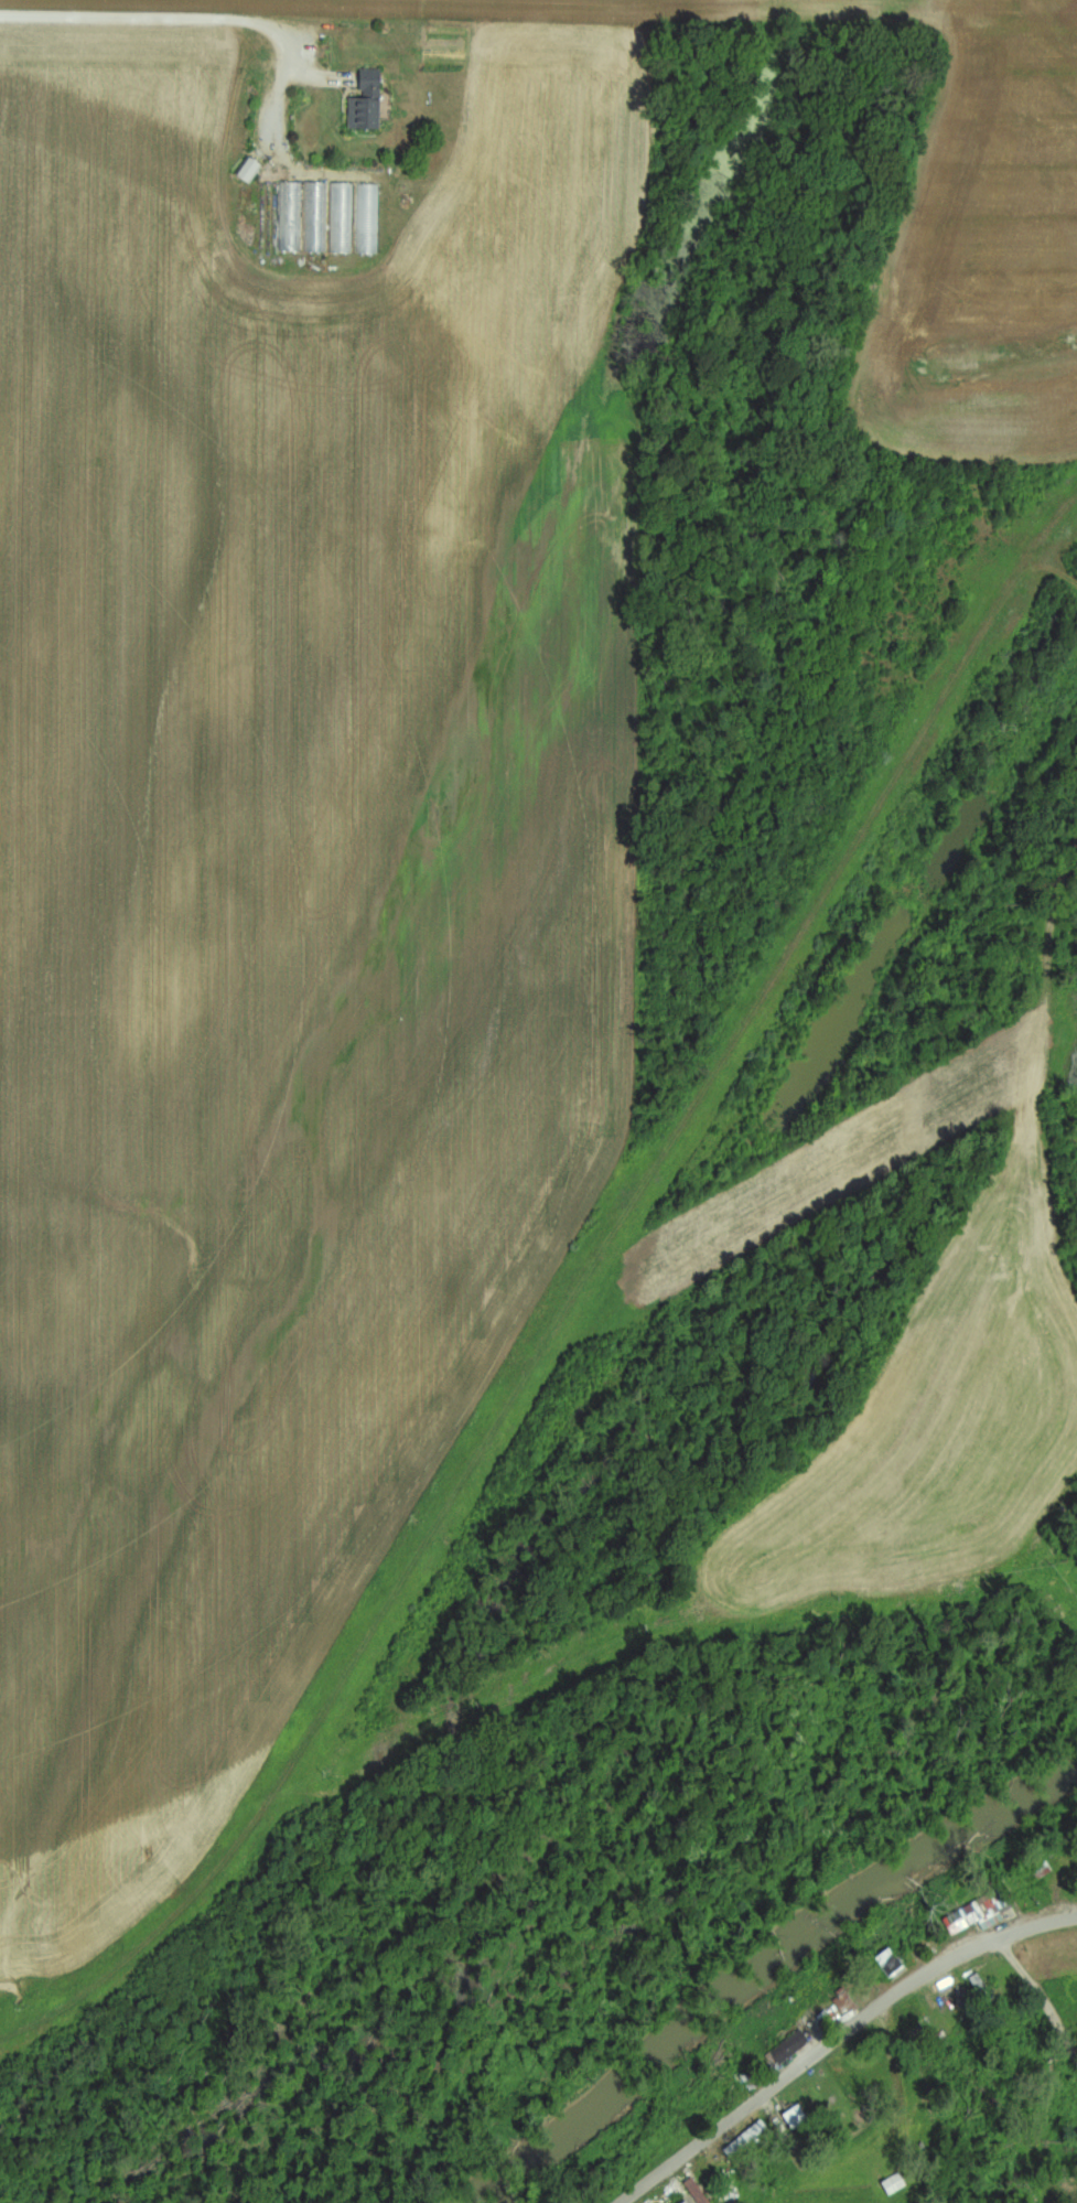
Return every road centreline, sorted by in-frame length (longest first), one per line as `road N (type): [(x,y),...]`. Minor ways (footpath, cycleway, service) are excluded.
road 1 (residential): [(1076,1916),(1019,1930),(934,1969),(620,2202)]

